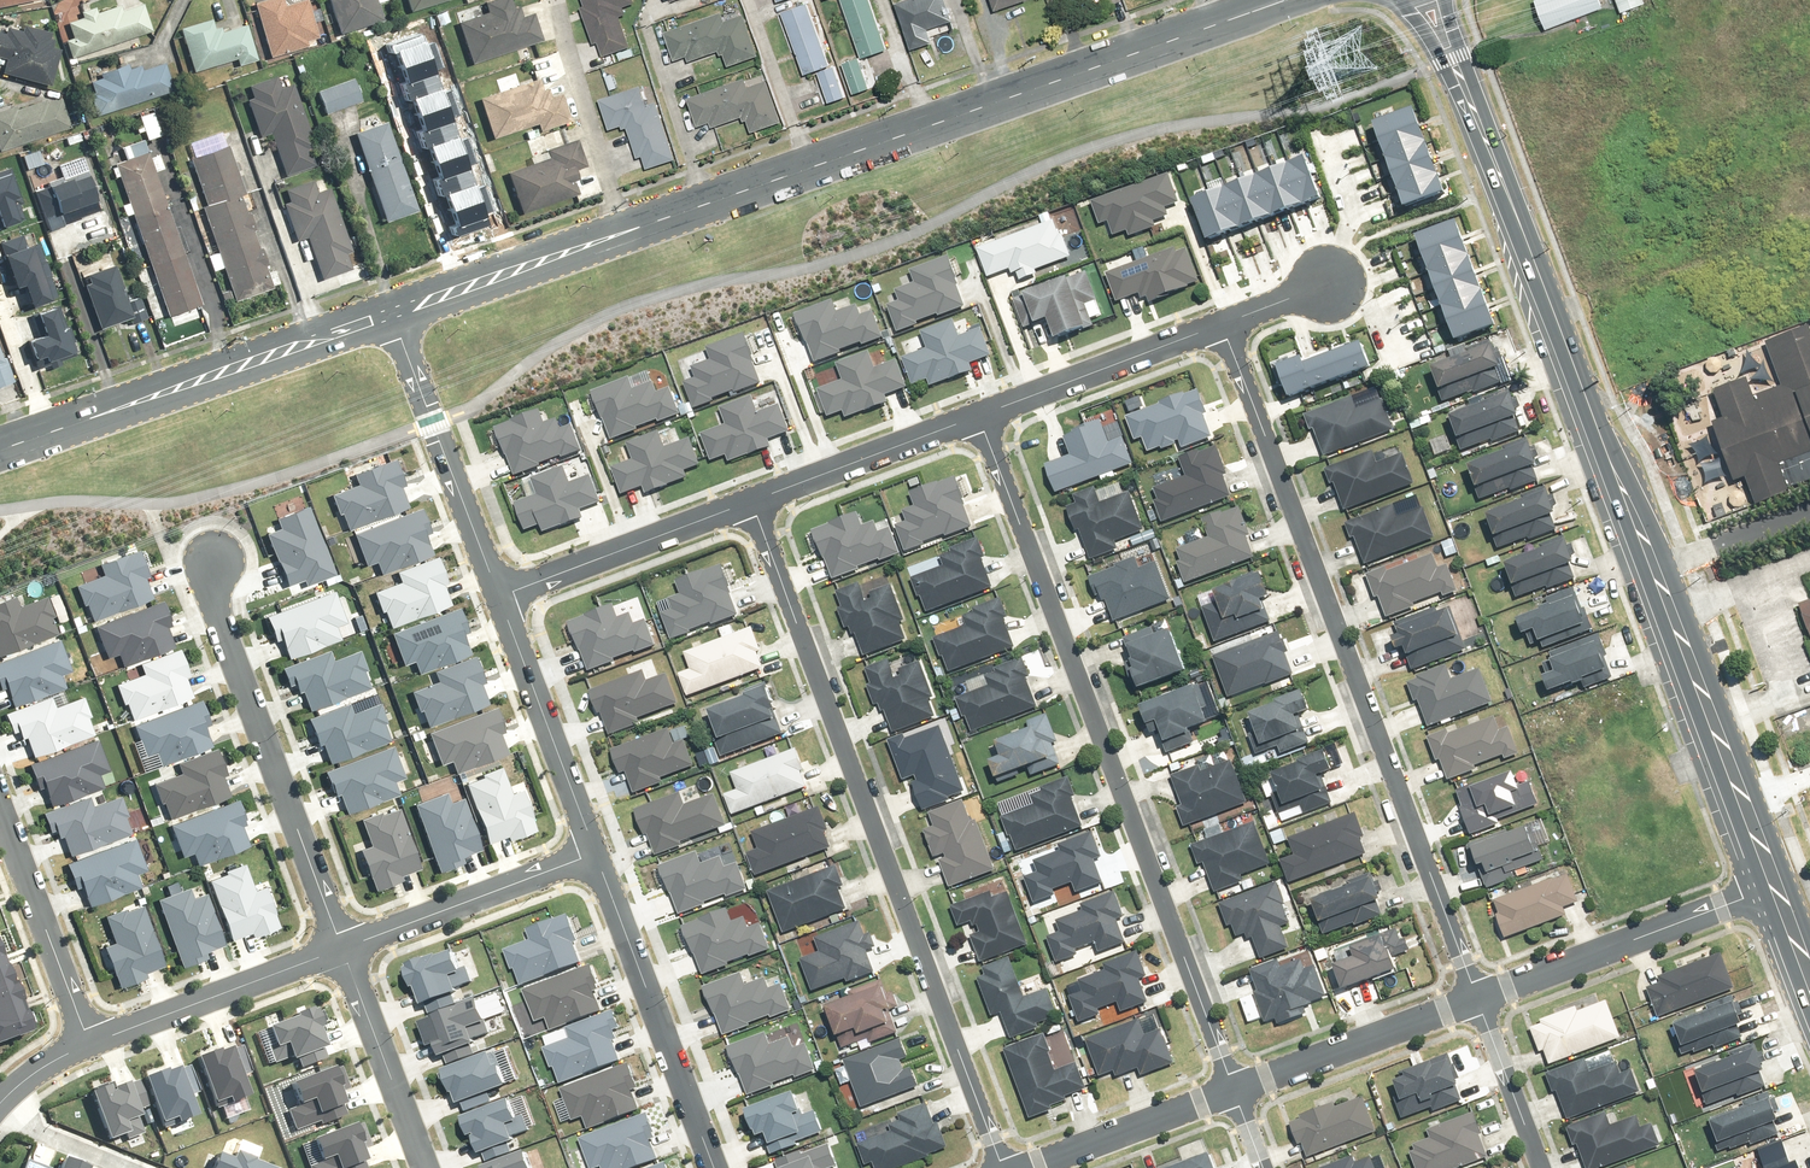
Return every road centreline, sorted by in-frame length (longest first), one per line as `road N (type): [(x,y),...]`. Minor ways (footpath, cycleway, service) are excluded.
road 1 (secondary): [(1742,800),(1453,59)]
road 2 (residential): [(753,500),(1003,1167)]
road 3 (residential): [(1228,1083),(981,416)]
road 4 (residential): [(1228,324),(1474,990)]
road 5 (secondary): [(1286,0),(1175,28),(627,227)]
road 6 (residential): [(213,553),(209,605),(340,942)]
road 7 (secondary): [(389,309),(0,445)]
road 8 (residential): [(713,1167),(588,850)]
road 9 (residential): [(1474,990),(1776,889)]
road 10 (residential): [(493,585),(389,309)]
road 11 (residential): [(588,850),(493,585)]
road 12 (residential): [(493,585),(753,500)]
road 13 (residential): [(87,1033),(340,942)]
road 14 (residential): [(340,942),(588,850)]
road 15 (residential): [(981,416),(1228,324)]
road 16 (residential): [(1228,1083),(1474,990)]
road 17 (secondary): [(627,227),(389,309)]
road 18 (residential): [(753,500),(981,416)]
road 19 (residential): [(627,227),(547,0)]
road 20 (residential): [(1003,1167),(1228,1083)]
road 21 (residential): [(340,942),(424,1167)]
road 22 (residential): [(87,1033),(0,815)]
road 23 (residential): [(1474,990),(1544,1167)]
road 24 (residential): [(6,1087),(47,1135),(130,1167)]

